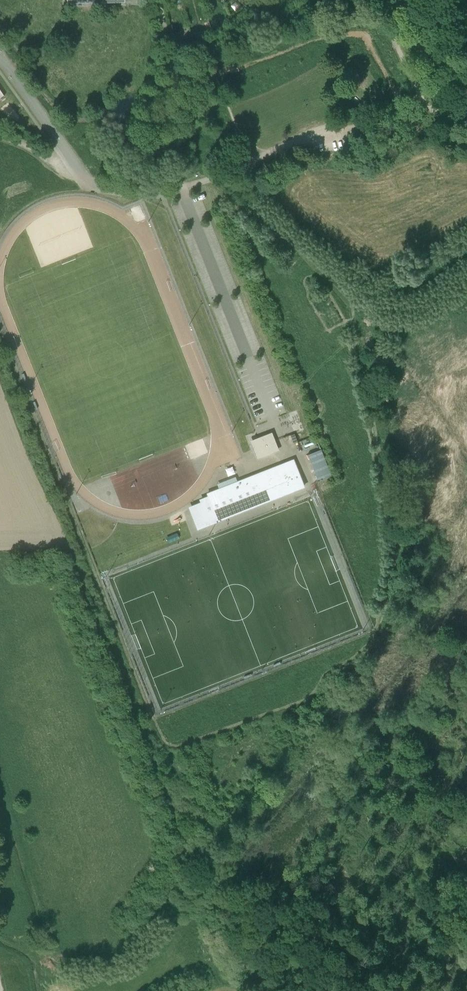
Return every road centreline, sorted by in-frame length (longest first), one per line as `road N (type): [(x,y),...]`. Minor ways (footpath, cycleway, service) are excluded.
road 1 (track): [(466,274),(414,308),(369,308),(214,178)]
road 2 (track): [(169,189),(393,113)]

